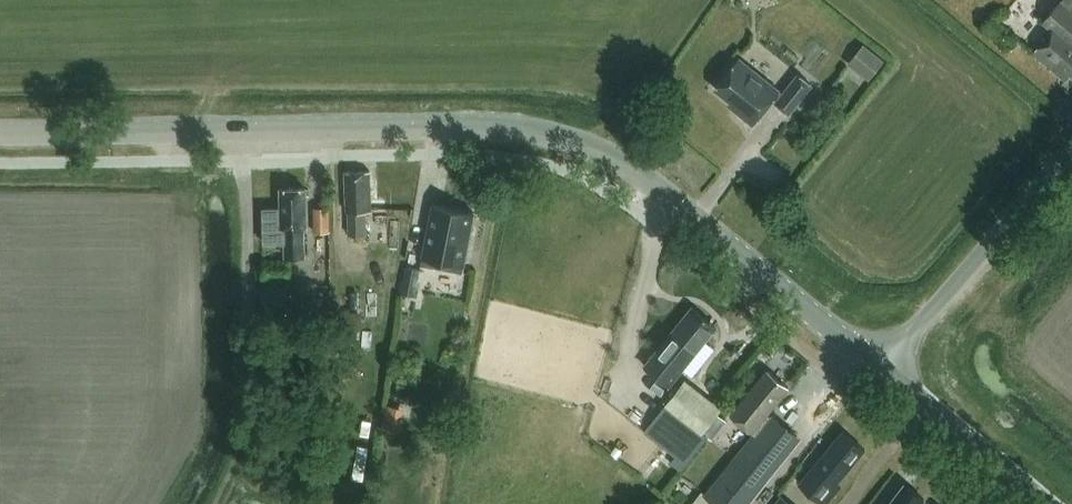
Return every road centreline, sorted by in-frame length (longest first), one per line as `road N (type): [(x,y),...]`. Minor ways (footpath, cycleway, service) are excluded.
road 1 (tertiary): [(881,368),(694,216),(614,157),(564,133),(0,127)]
road 2 (residential): [(881,368),(1071,144)]
road 3 (tertiary): [(1045,503),(881,368)]

